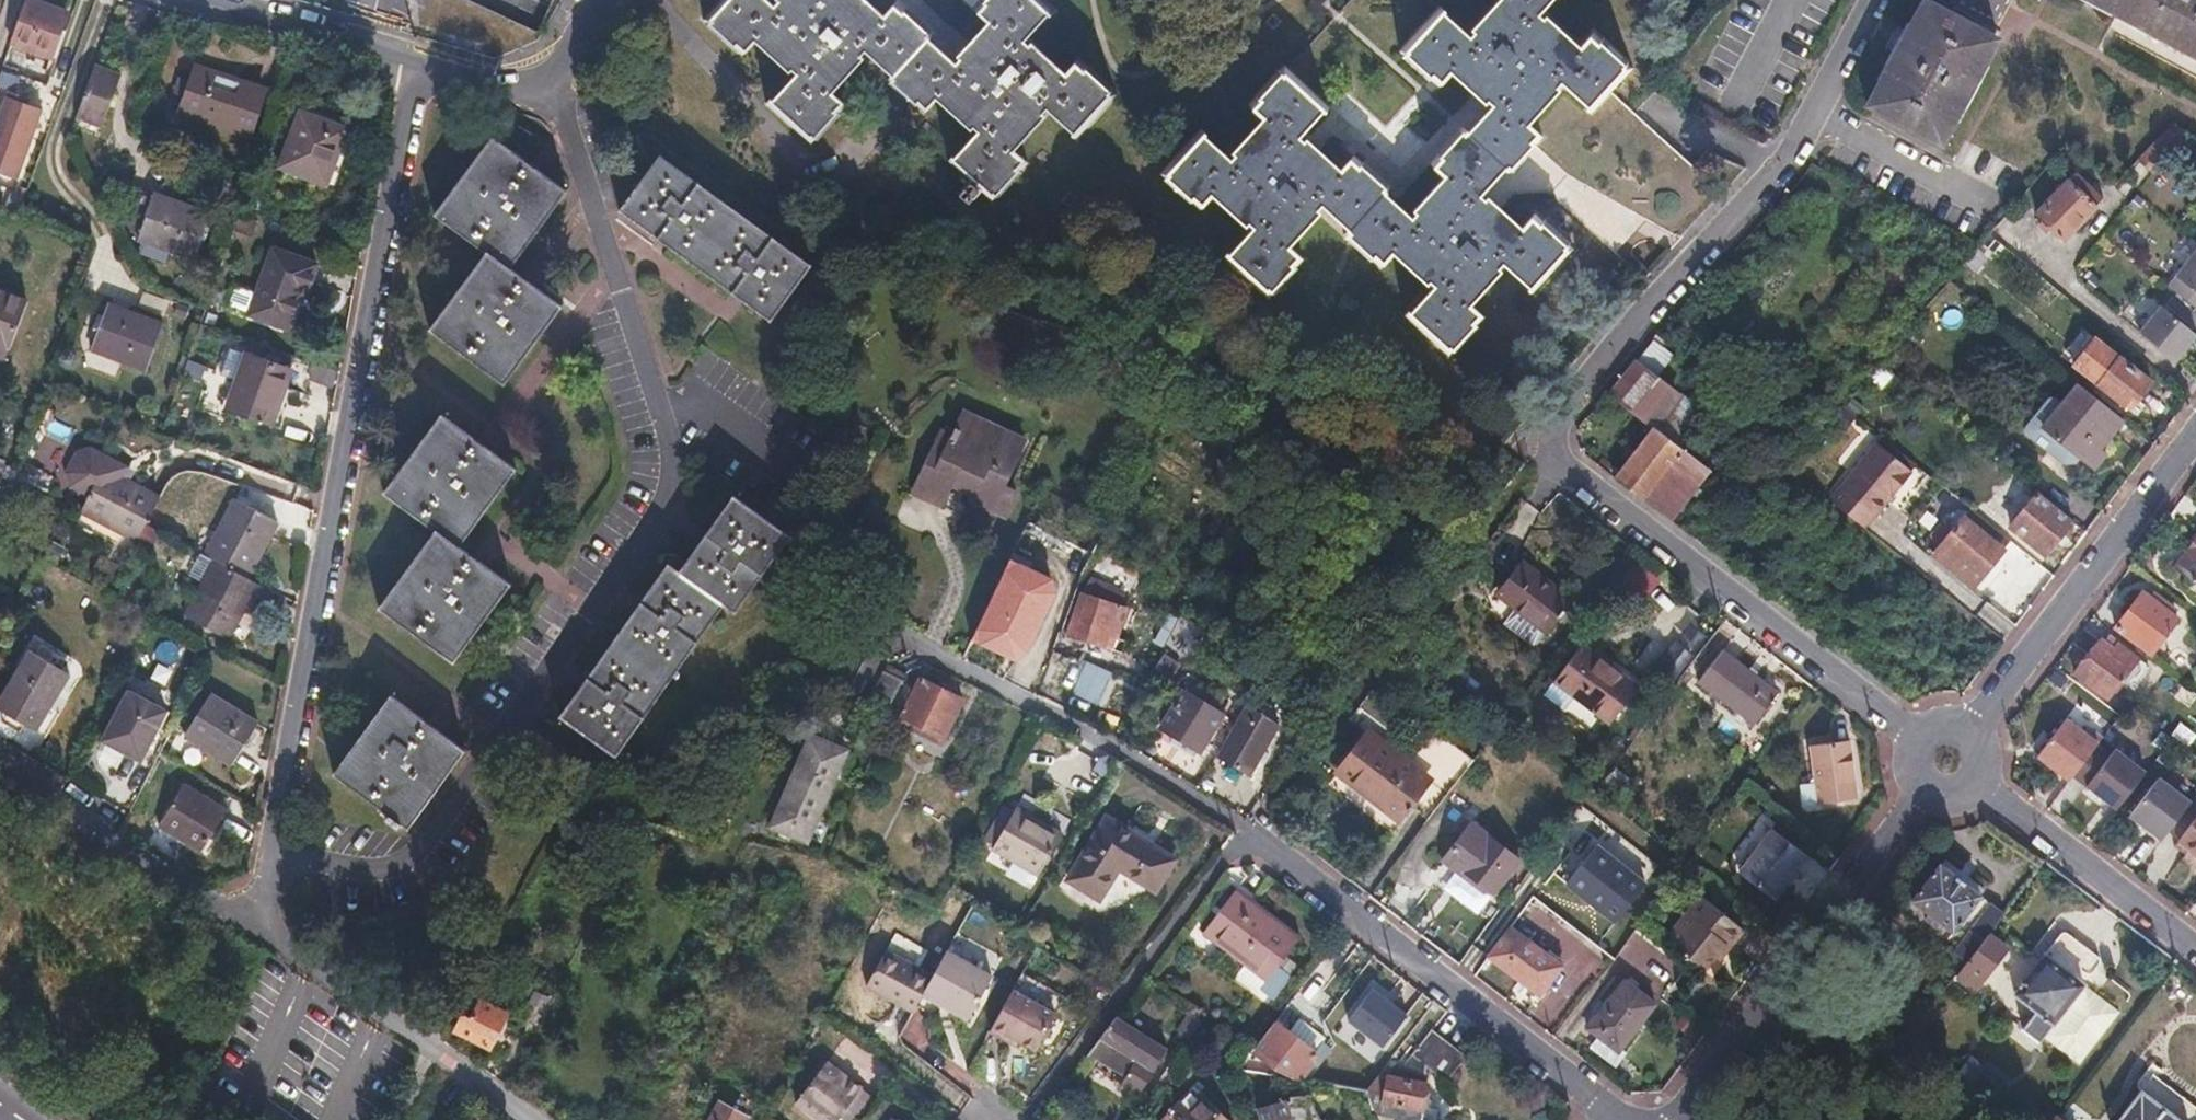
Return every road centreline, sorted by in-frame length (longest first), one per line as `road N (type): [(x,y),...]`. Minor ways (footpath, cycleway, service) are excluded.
road 1 (residential): [(279,853),(355,869),(390,866),(421,843),(675,490),(554,100)]
road 2 (residential): [(279,853),(433,62)]
road 3 (residential): [(1535,464),(1797,155),(1878,0)]
road 4 (residential): [(1535,464),(1919,738)]
road 5 (residential): [(1242,833),(1618,1115)]
road 6 (residential): [(1674,1119),(1926,788)]
road 7 (residential): [(1242,833),(1120,758),(894,644)]
road 8 (residential): [(1969,732),(2186,448)]
road 9 (residential): [(238,916),(519,1119)]
road 10 (residential): [(0,768),(238,916)]
road 11 (residential): [(1974,782),(2195,950)]
road 12 (residential): [(218,0),(433,62)]
road 13 (residential): [(433,62),(554,100)]

